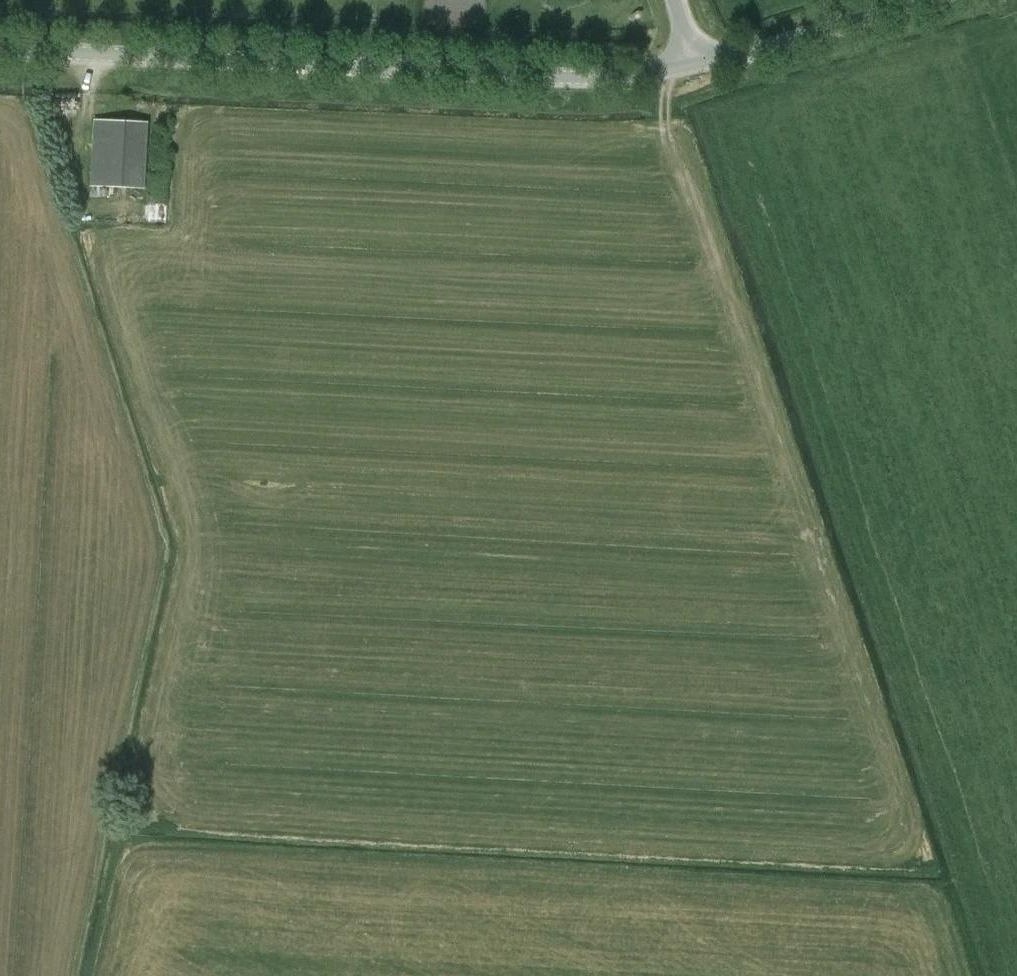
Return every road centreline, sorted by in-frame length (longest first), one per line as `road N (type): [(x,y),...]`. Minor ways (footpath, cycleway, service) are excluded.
road 1 (unclassified): [(696,67),(560,77),(0,53)]
road 2 (unclassified): [(913,0),(696,67)]

